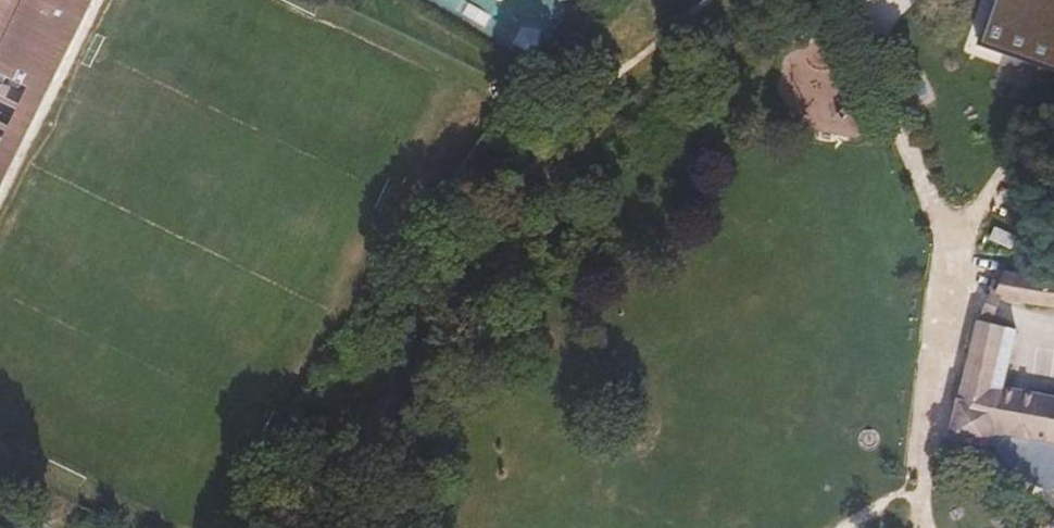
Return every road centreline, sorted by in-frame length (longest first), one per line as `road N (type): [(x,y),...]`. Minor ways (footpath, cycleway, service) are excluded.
road 1 (track): [(959,251),(1053,93)]

